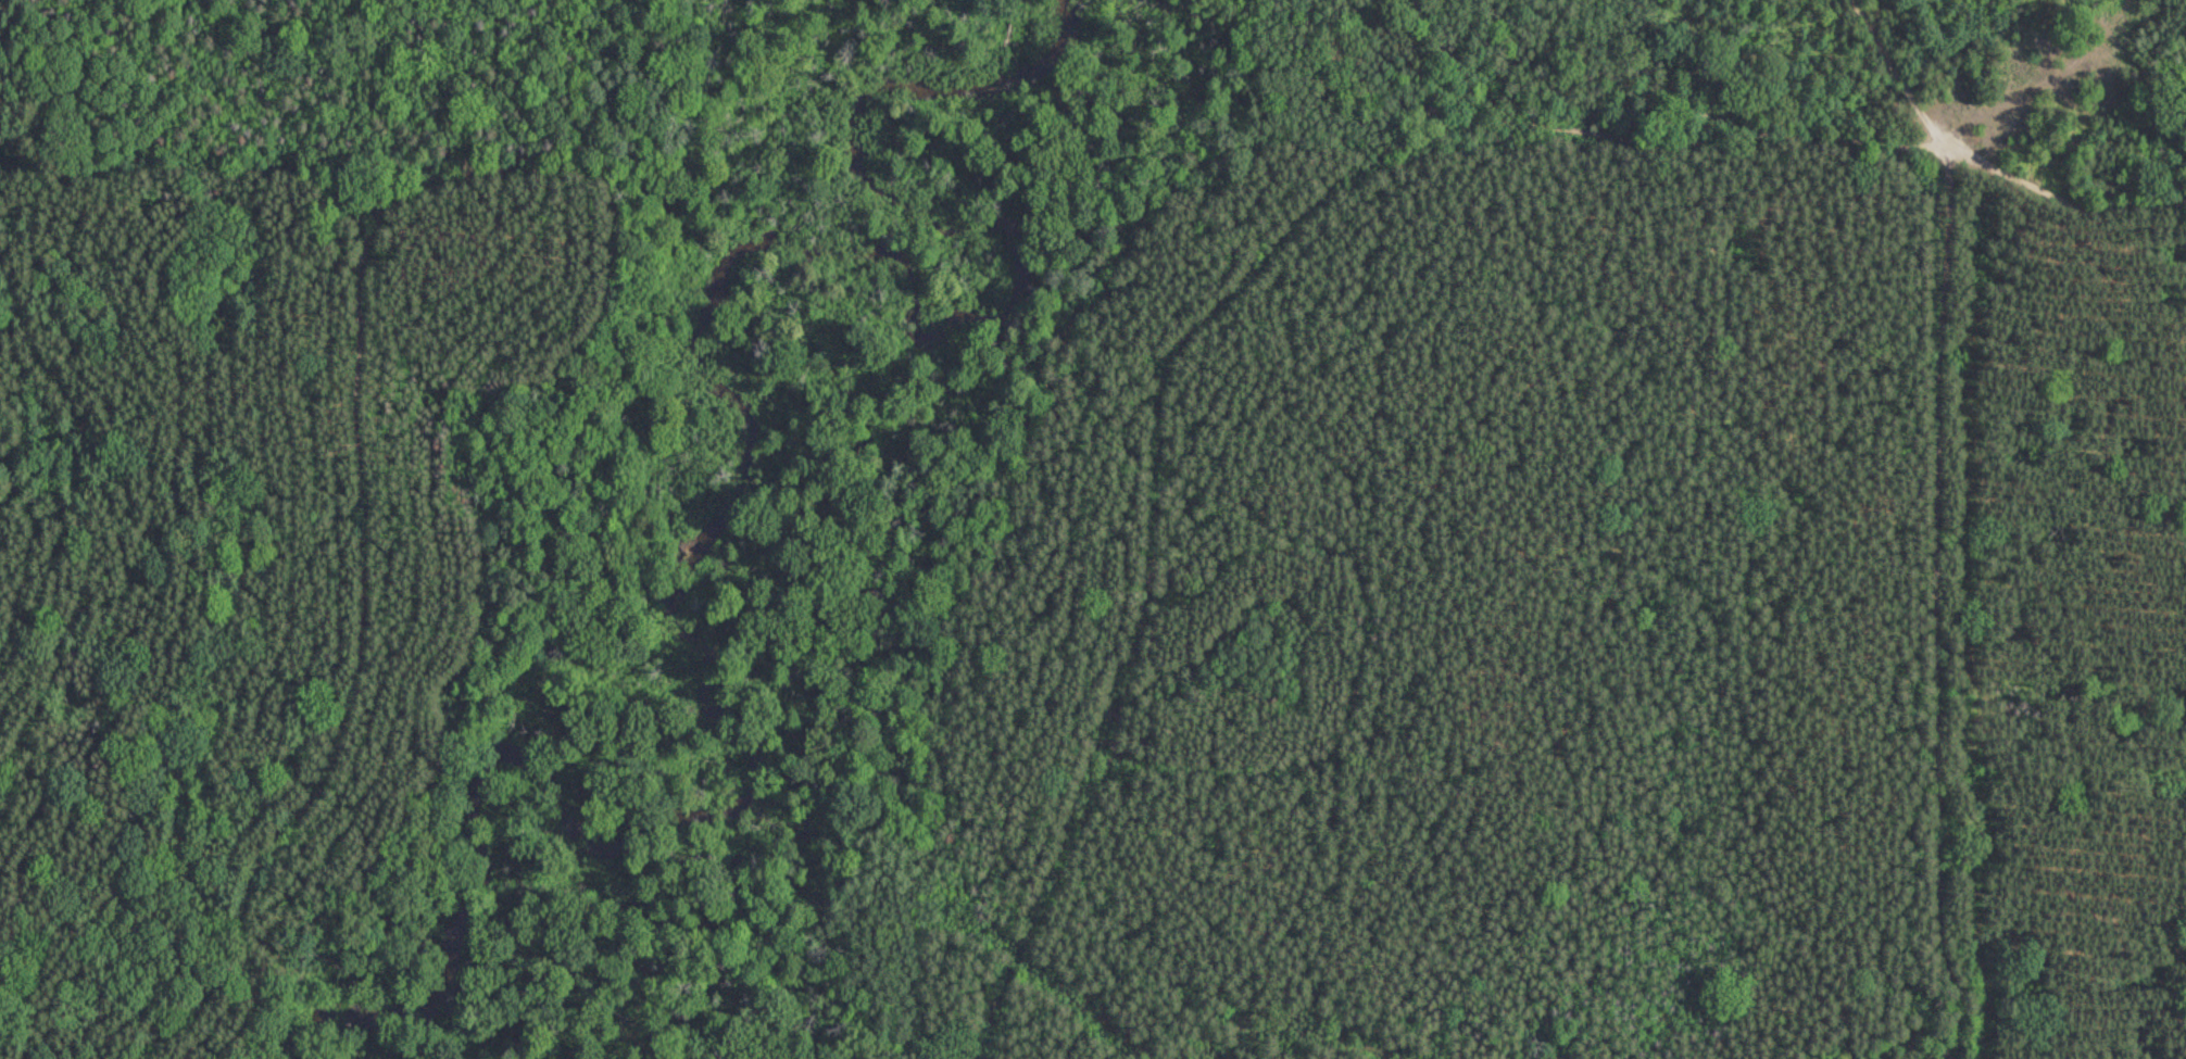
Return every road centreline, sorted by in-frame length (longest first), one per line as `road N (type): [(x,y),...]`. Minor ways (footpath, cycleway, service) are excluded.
road 1 (track): [(2185,132),(1964,130),(1896,115),(1541,88),(1391,102),(1320,142),(1147,323),(1145,421),(1122,589),(1081,730),(959,1058)]
road 2 (track): [(0,849),(84,983),(76,1058)]

